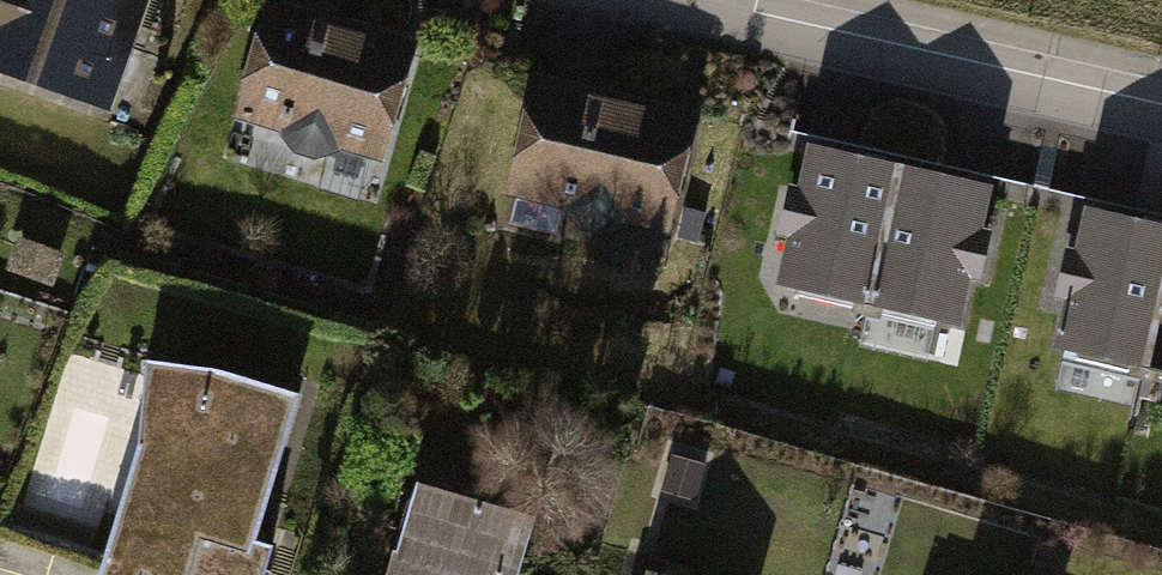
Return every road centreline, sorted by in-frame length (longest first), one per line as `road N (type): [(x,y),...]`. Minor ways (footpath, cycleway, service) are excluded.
road 1 (residential): [(1161,109),(680,0)]

